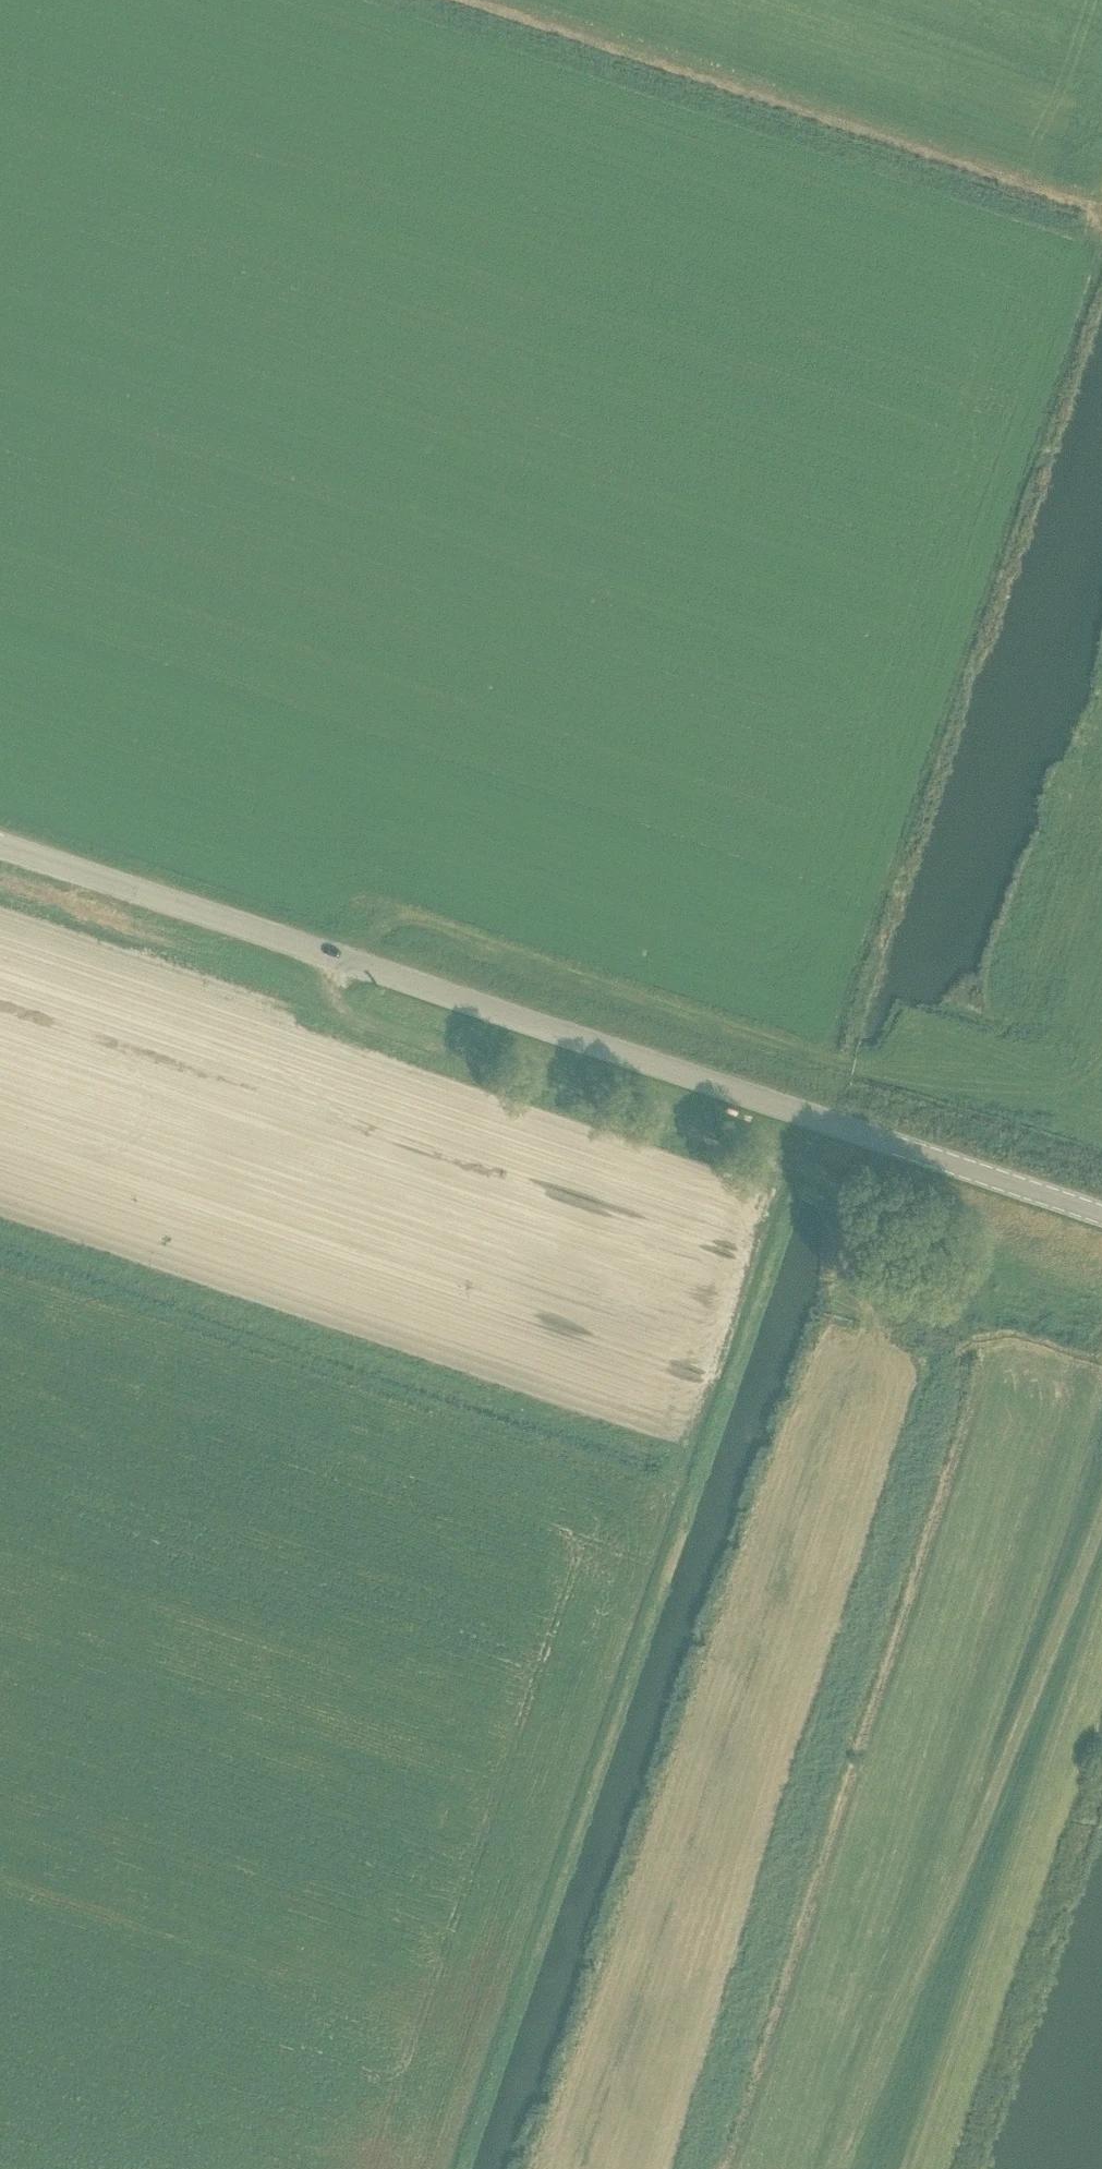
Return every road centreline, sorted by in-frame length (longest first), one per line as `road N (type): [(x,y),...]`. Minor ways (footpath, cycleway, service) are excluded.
road 1 (unclassified): [(1101,1211),(0,844)]
road 2 (track): [(800,1172),(344,1019),(332,992),(332,954)]

